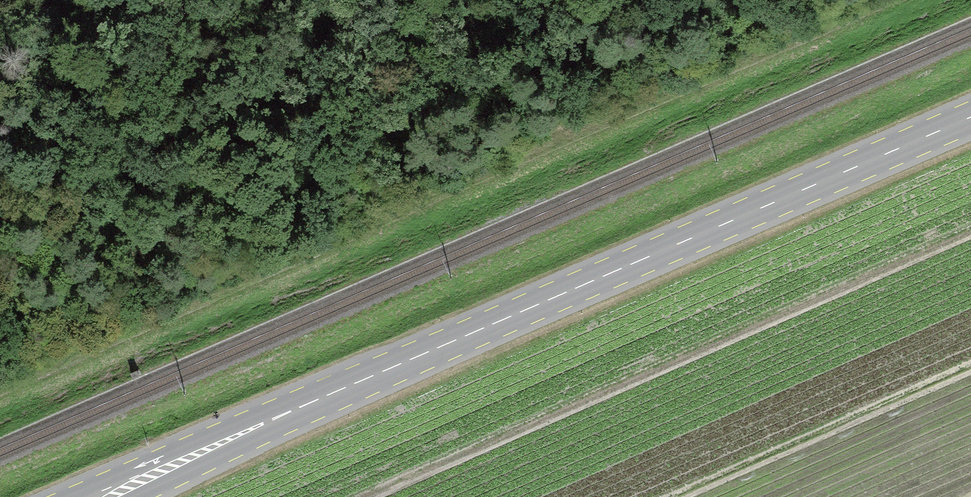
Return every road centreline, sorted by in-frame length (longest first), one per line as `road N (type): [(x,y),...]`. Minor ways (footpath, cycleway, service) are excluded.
road 1 (track): [(889,0),(442,196),(0,404)]
road 2 (primary): [(970,118),(102,496)]

